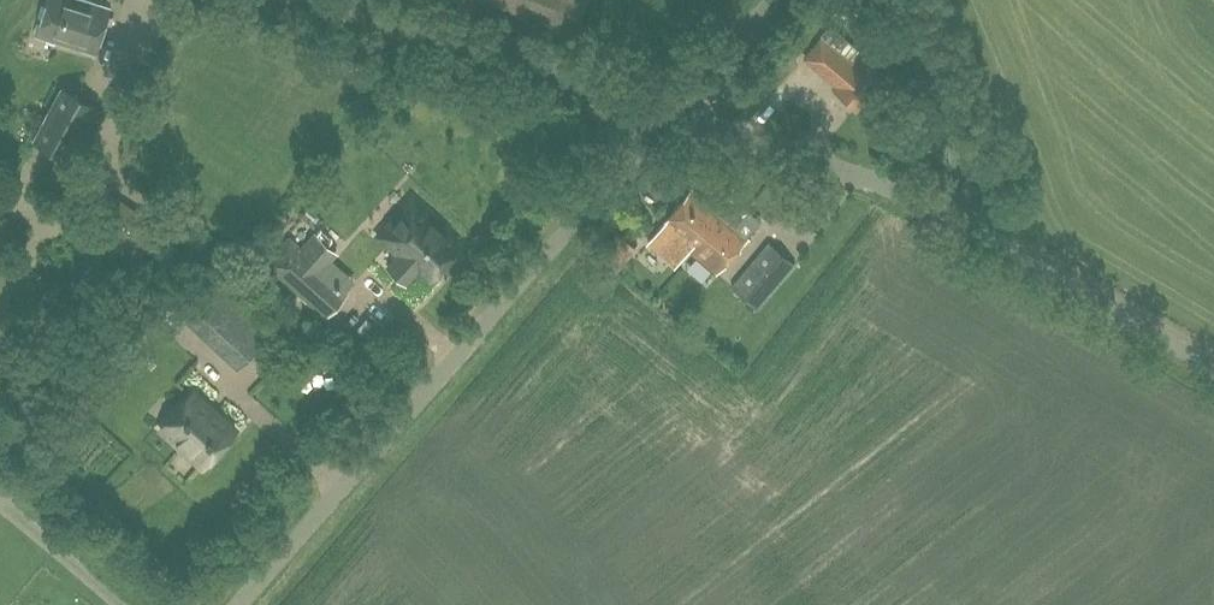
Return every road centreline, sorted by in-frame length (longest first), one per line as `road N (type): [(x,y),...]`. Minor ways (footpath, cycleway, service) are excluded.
road 1 (unclassified): [(239,604),(668,111)]
road 2 (unclassified): [(1213,369),(912,201),(668,111)]
road 3 (unclassified): [(668,111),(326,0)]
road 4 (unclassified): [(668,111),(770,0)]

